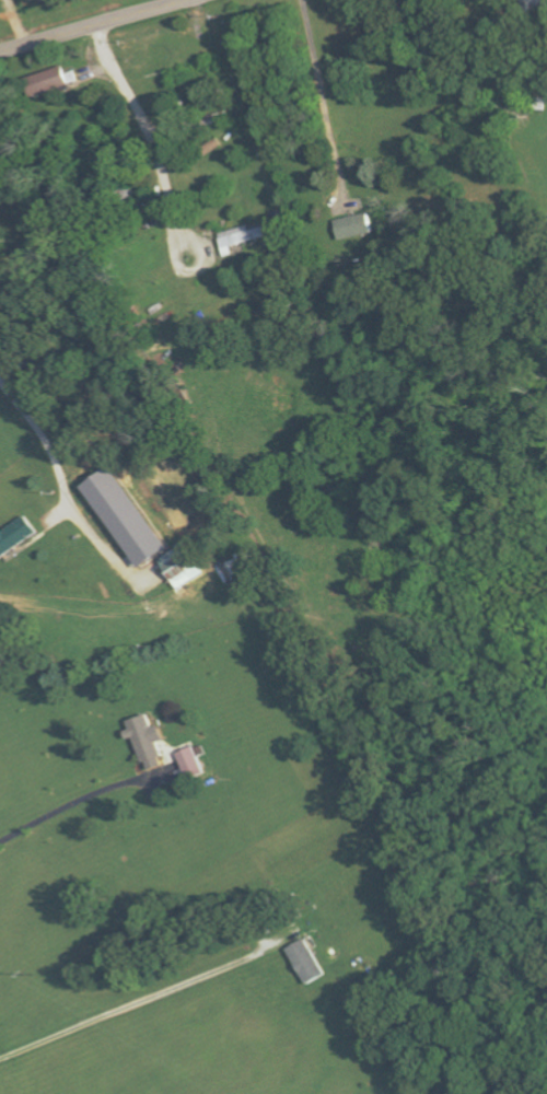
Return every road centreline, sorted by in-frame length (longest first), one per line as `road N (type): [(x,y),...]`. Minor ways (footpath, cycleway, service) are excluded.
road 1 (secondary): [(0,55),(190,0)]

